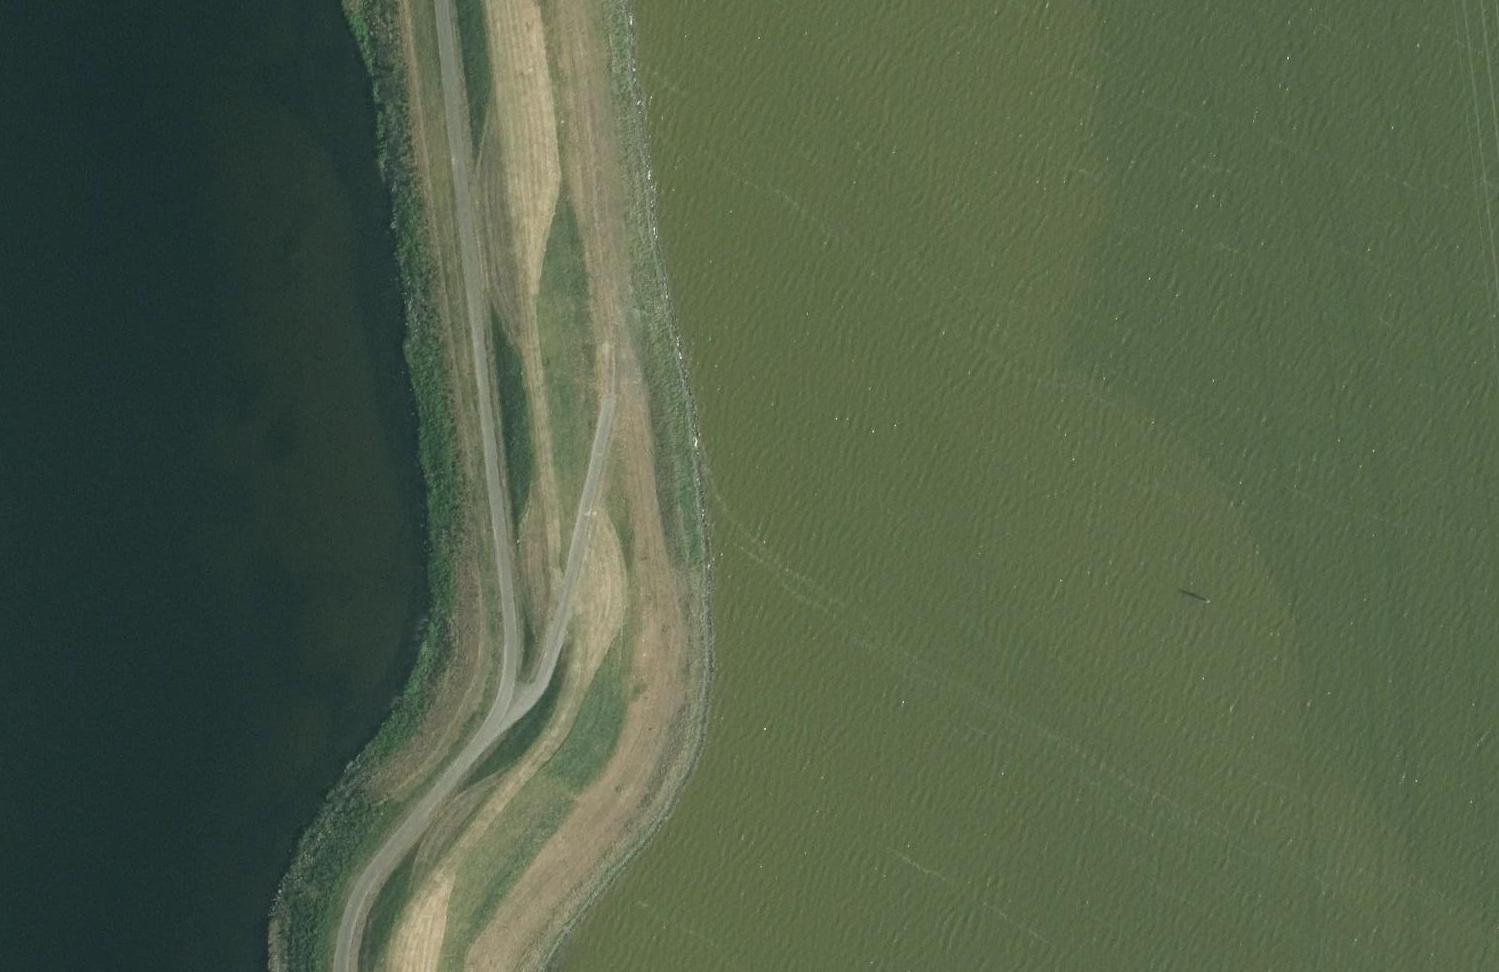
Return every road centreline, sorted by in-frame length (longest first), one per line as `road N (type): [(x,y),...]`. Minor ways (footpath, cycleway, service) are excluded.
road 1 (unclassified): [(490,725),(505,696),(512,631),(442,0)]
road 2 (unclassified): [(490,725),(545,678),(560,643),(615,398)]
road 3 (unclassified): [(346,971),(350,930),(370,881),(490,725)]

